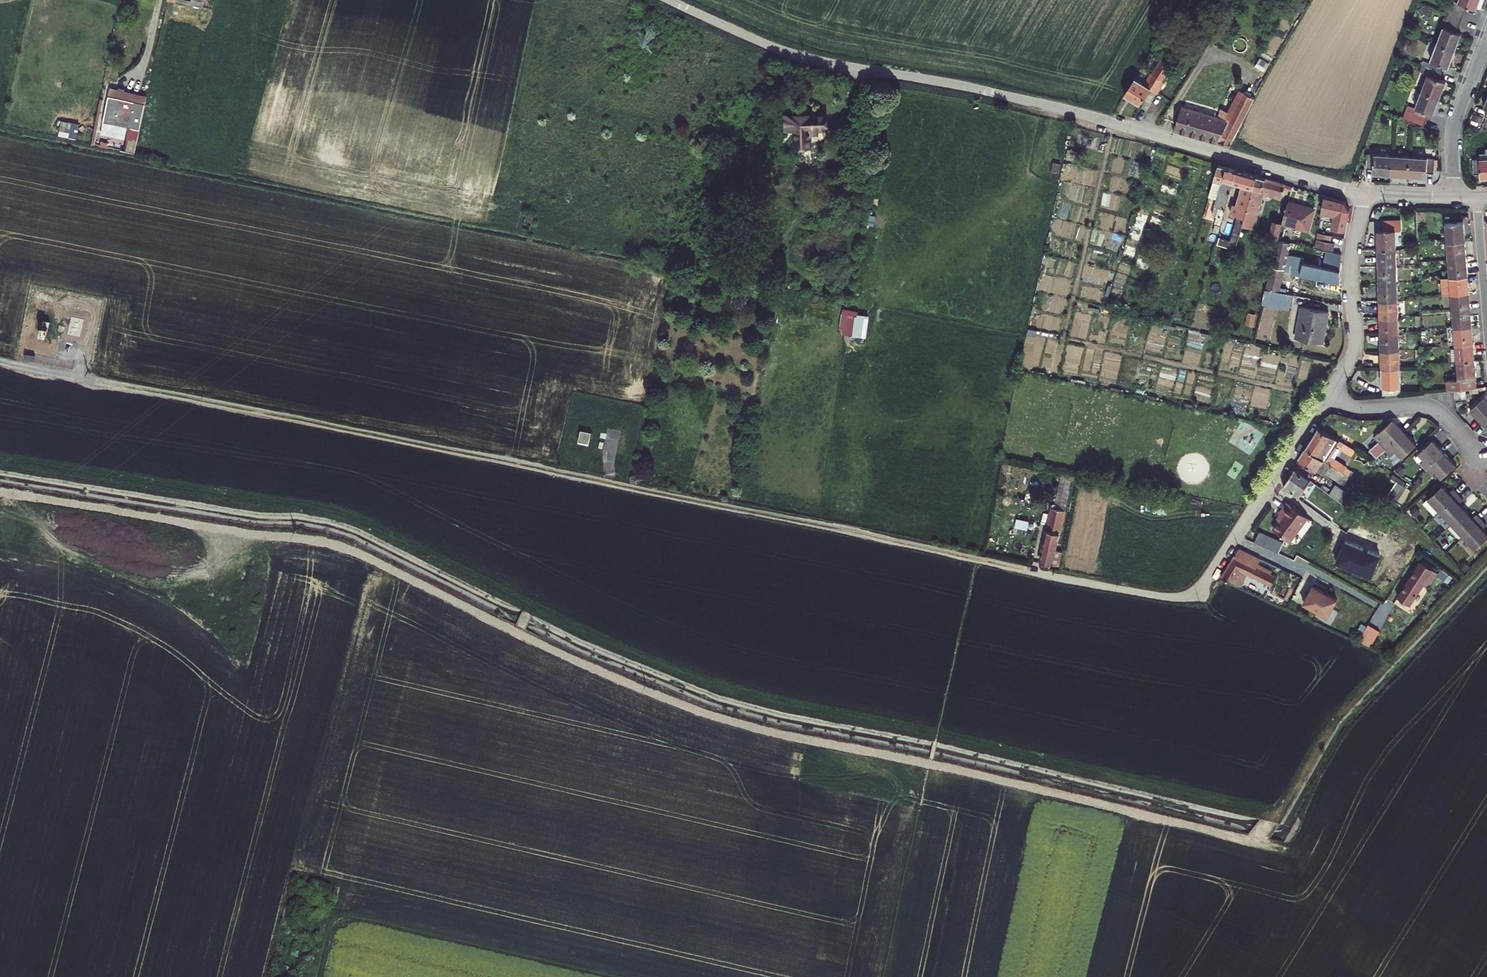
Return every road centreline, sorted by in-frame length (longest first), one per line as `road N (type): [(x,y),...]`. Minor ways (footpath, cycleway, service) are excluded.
road 1 (track): [(984,560),(0,361)]
road 2 (track): [(0,488),(338,542),(656,692),(931,763)]
road 3 (residential): [(1329,394),(1190,595),(984,560)]
road 4 (unclassified): [(668,0),(815,60),(1078,113)]
road 5 (track): [(319,976),(332,928),(345,915),(620,976)]
road 6 (residential): [(1078,113),(1365,193)]
road 7 (residential): [(1365,193),(1350,271),(1355,349),(1329,394)]
road 8 (residential): [(1329,394),(1359,408),(1429,405),(1486,457)]
road 9 (residential): [(1455,196),(1455,123),(1486,36)]

